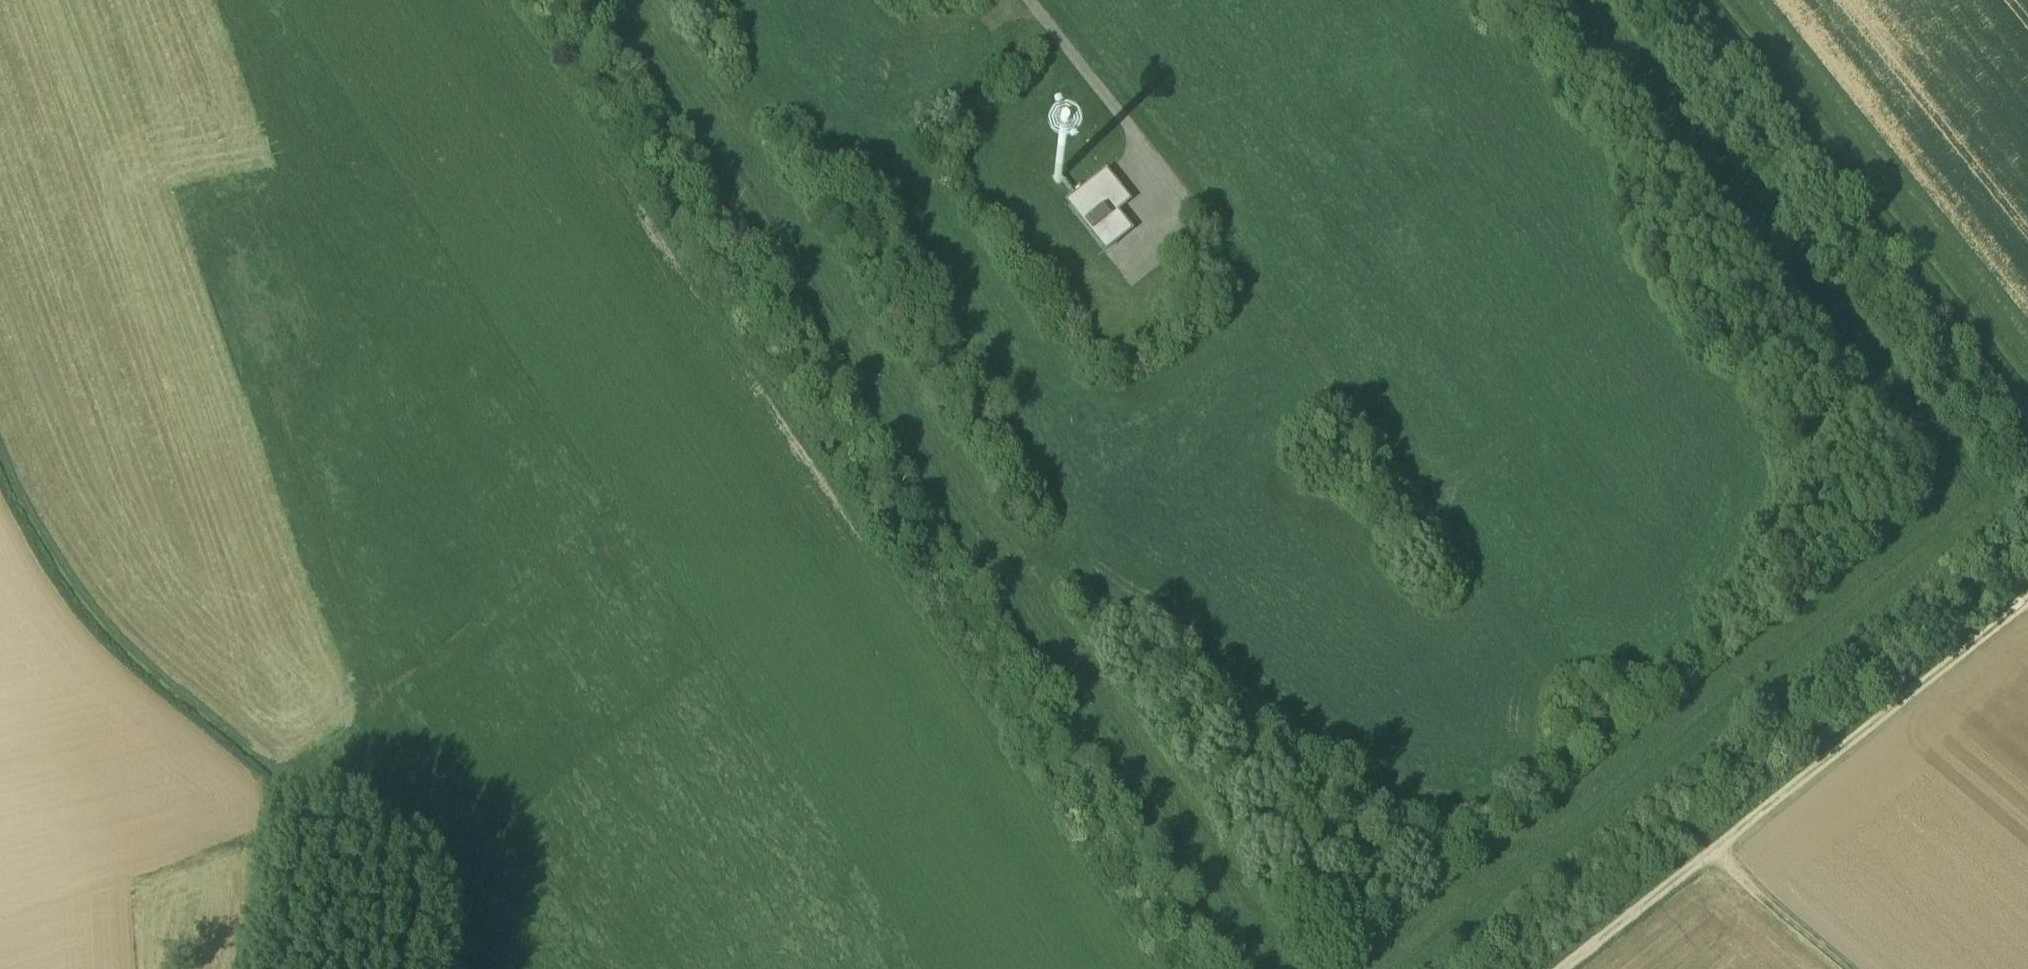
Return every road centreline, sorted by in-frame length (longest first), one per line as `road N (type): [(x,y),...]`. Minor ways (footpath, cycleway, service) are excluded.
road 1 (track): [(2027,602),(1710,856)]
road 2 (track): [(1568,968),(1710,856),(1843,968)]

